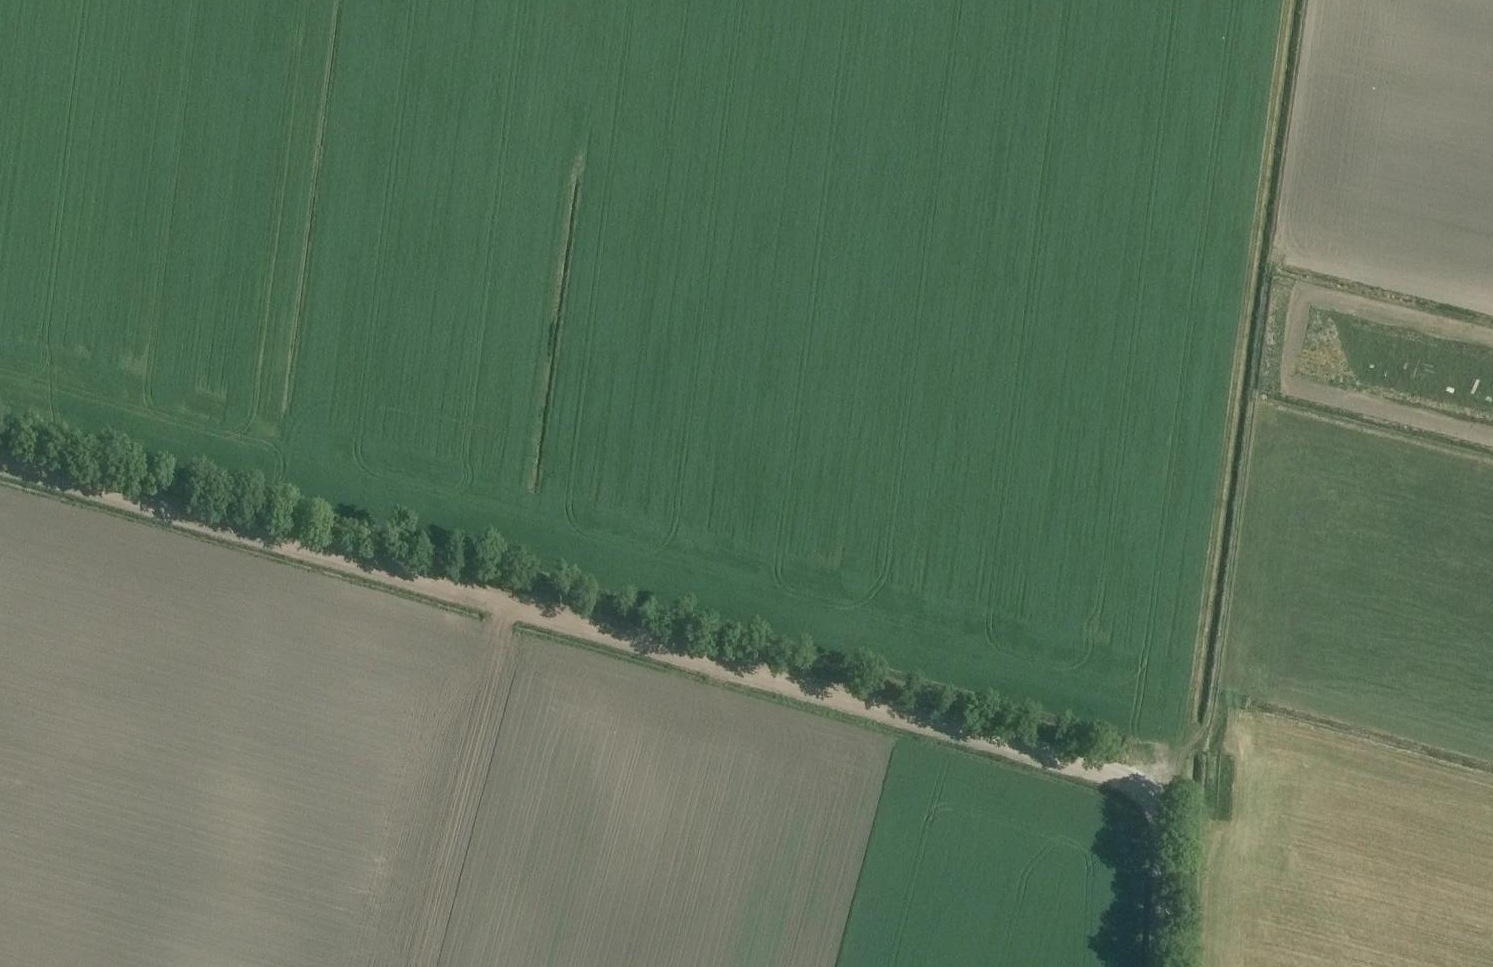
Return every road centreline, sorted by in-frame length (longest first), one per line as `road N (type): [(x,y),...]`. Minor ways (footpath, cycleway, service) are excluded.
road 1 (track): [(1150,795),(1093,766),(0,460)]
road 2 (track): [(1159,966),(1169,847),(1150,795)]

